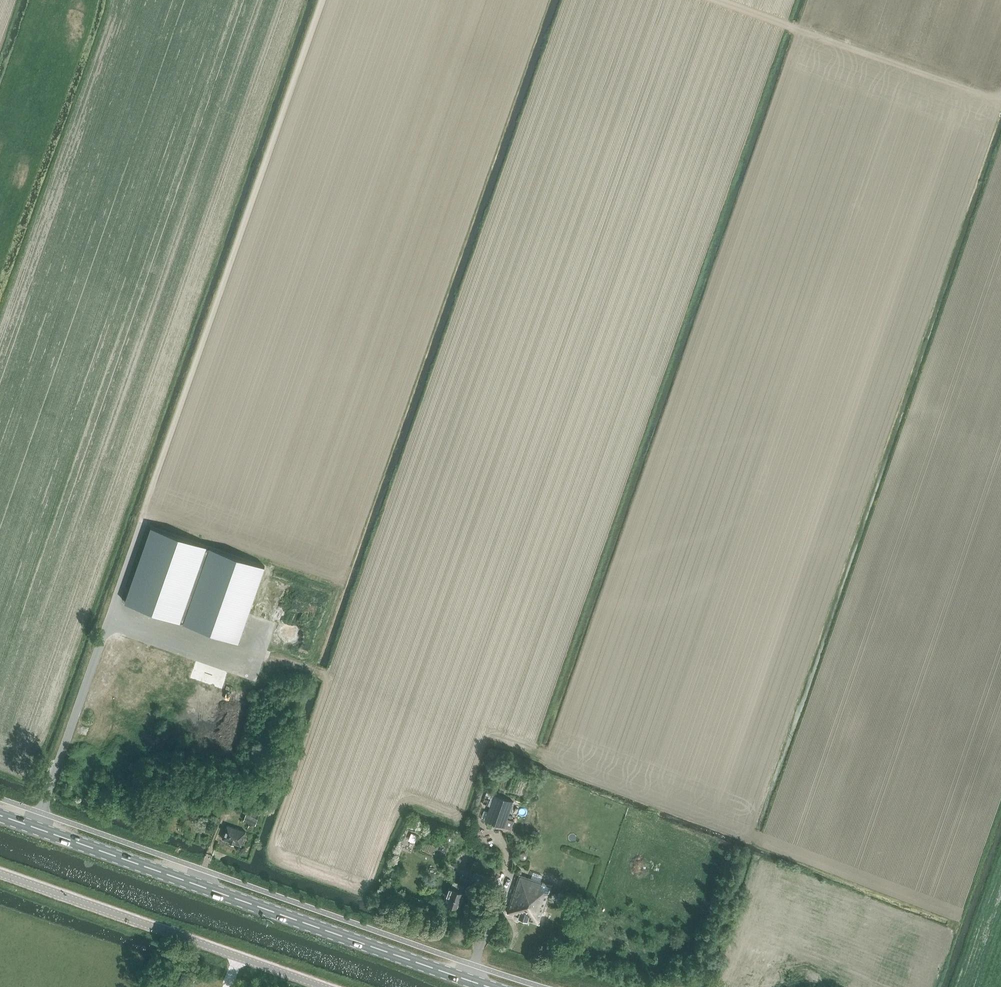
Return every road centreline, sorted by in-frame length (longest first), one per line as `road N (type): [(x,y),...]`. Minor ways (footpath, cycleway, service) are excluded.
road 1 (primary): [(487,986),(0,813)]
road 2 (unclassified): [(324,986),(0,873)]

